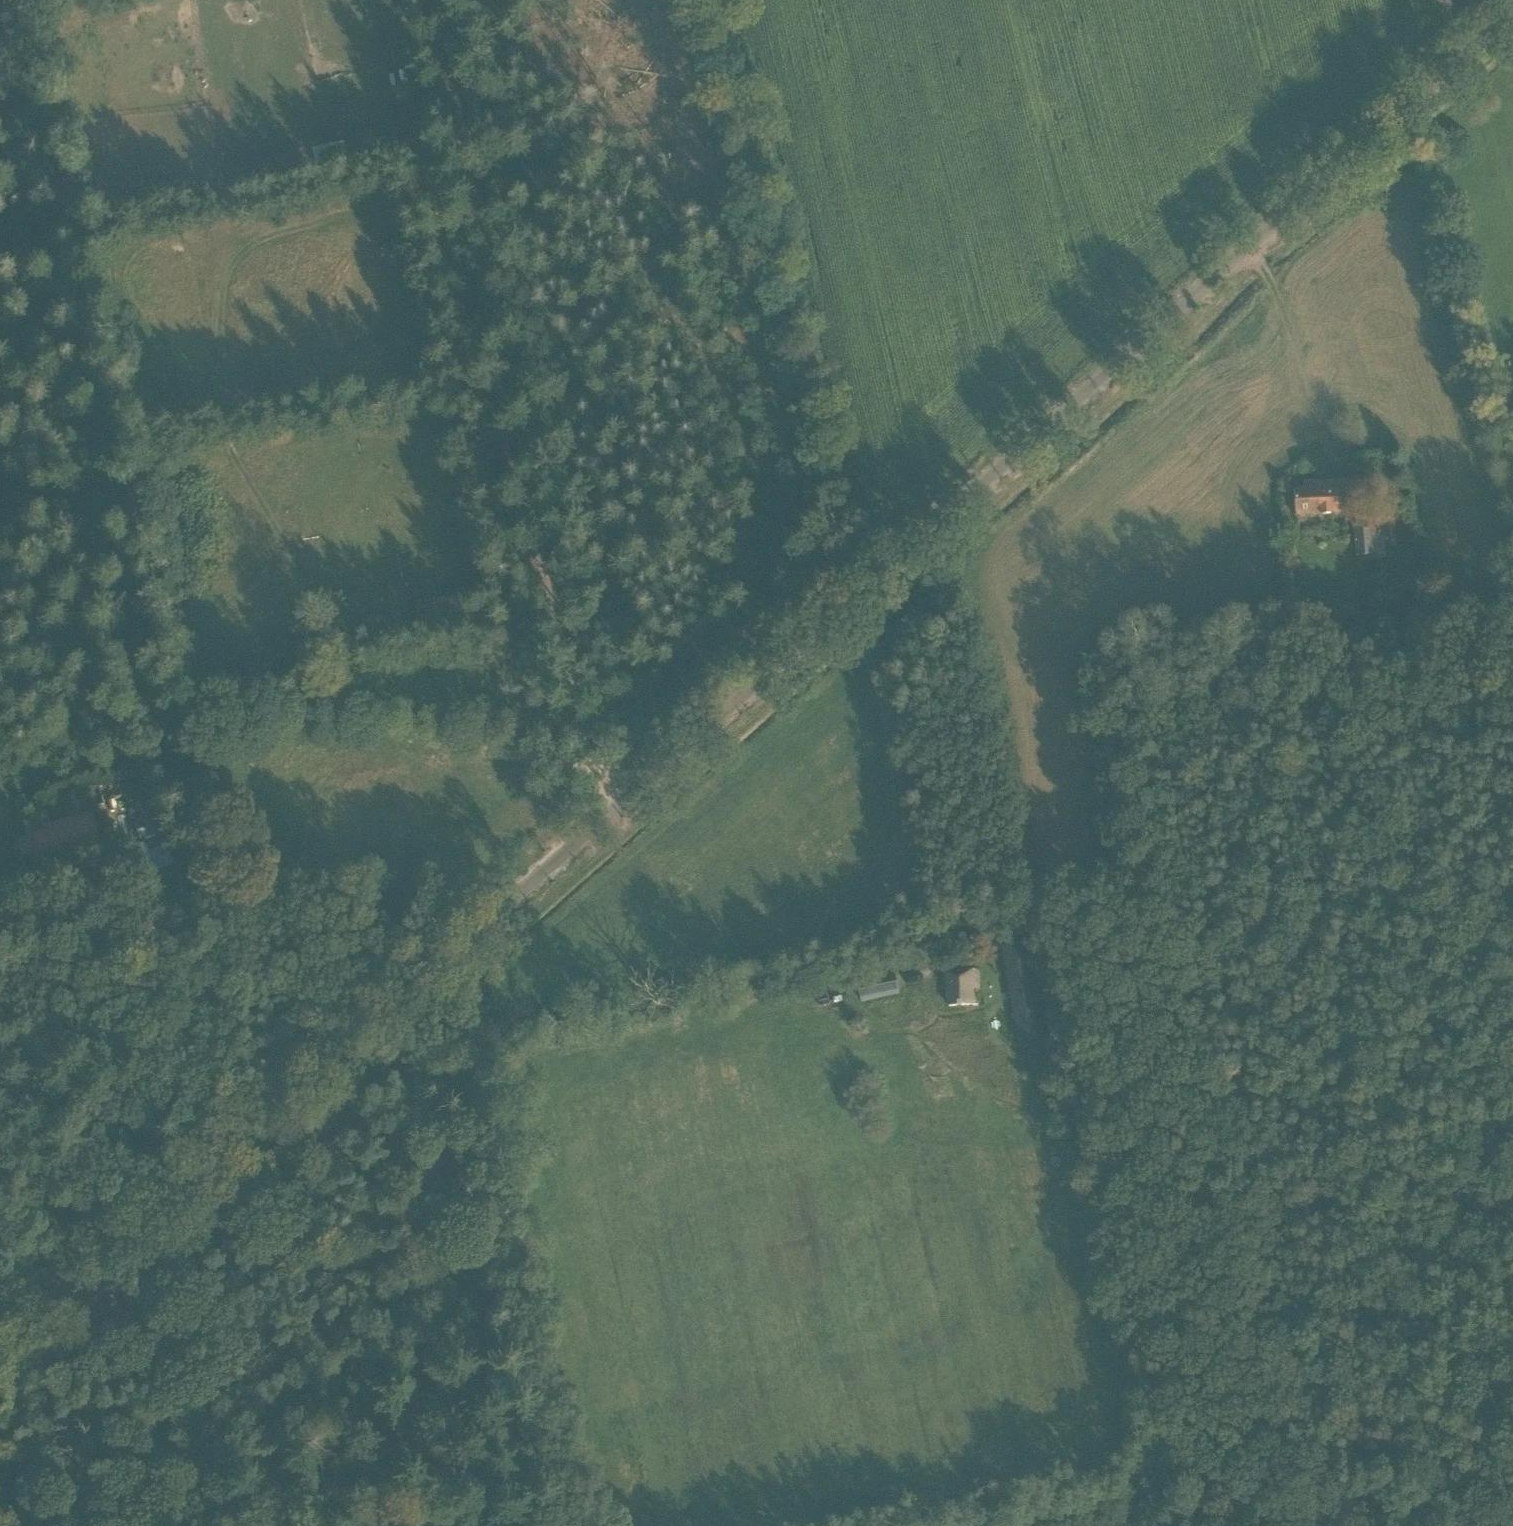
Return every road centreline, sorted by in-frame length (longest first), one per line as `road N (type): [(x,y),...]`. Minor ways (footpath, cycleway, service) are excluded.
road 1 (unclassified): [(0,1354),(1512,13)]
road 2 (track): [(412,0),(416,29),(461,116),(465,170),(484,230),(482,339),(504,390),(509,452),(595,767)]
road 3 (track): [(0,1321),(349,1003),(427,975)]
road 4 (track): [(571,763),(404,742),(385,726),(235,455)]
road 5 (track): [(571,763),(535,715),(508,579),(474,581)]

